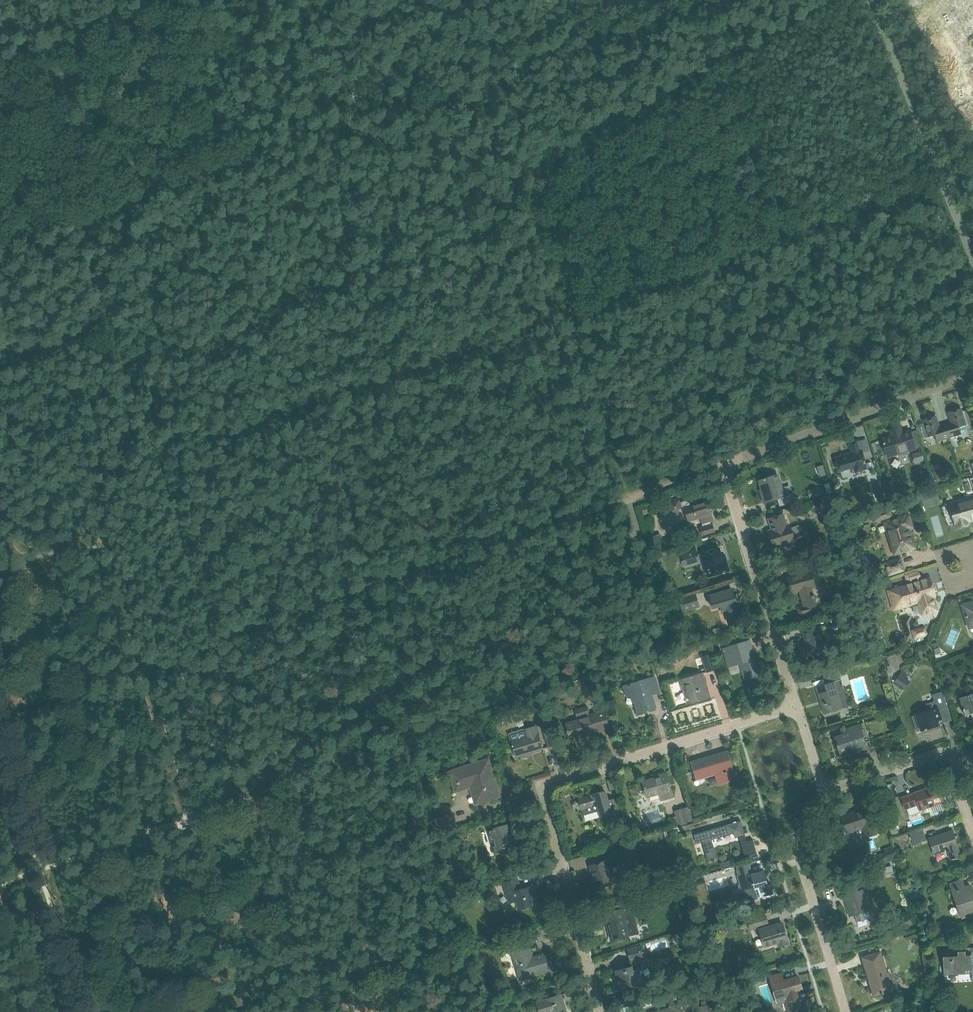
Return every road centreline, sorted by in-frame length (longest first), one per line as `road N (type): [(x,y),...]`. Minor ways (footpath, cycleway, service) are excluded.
road 1 (residential): [(598,1011),(546,796),(551,783),(798,708)]
road 2 (unclassified): [(972,261),(867,0)]
road 3 (residential): [(725,467),(972,374)]
road 4 (track): [(0,536),(33,561),(112,542),(148,668)]
road 5 (residential): [(798,708),(725,467)]
road 6 (residential): [(846,1011),(802,862),(802,832),(825,791)]
road 7 (track): [(197,819),(148,668)]
road 8 (residential): [(825,791),(935,754),(959,754)]

